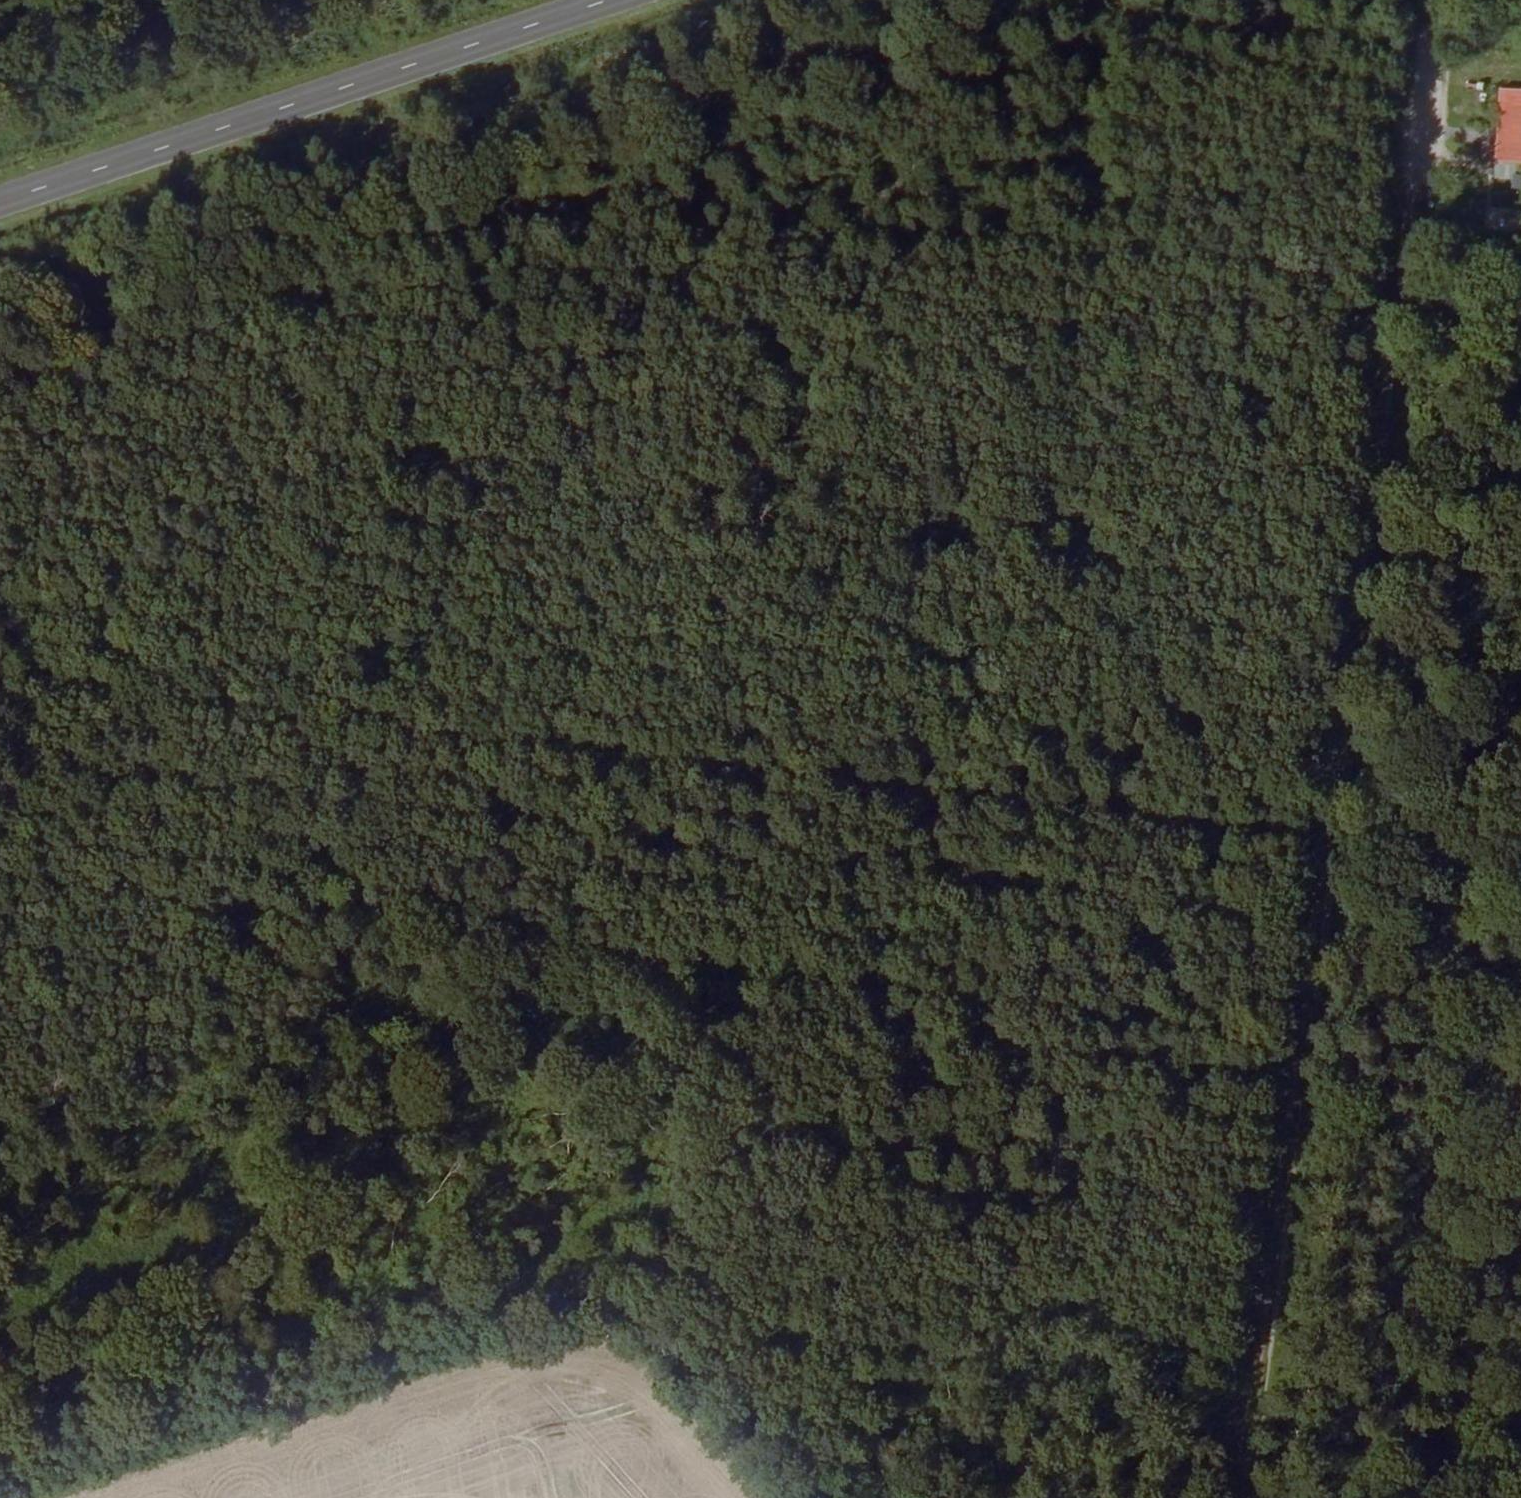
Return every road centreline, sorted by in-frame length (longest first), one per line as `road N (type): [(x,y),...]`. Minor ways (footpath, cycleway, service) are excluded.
road 1 (track): [(1454,0),(1264,1497)]
road 2 (primary): [(621,0),(0,205)]

